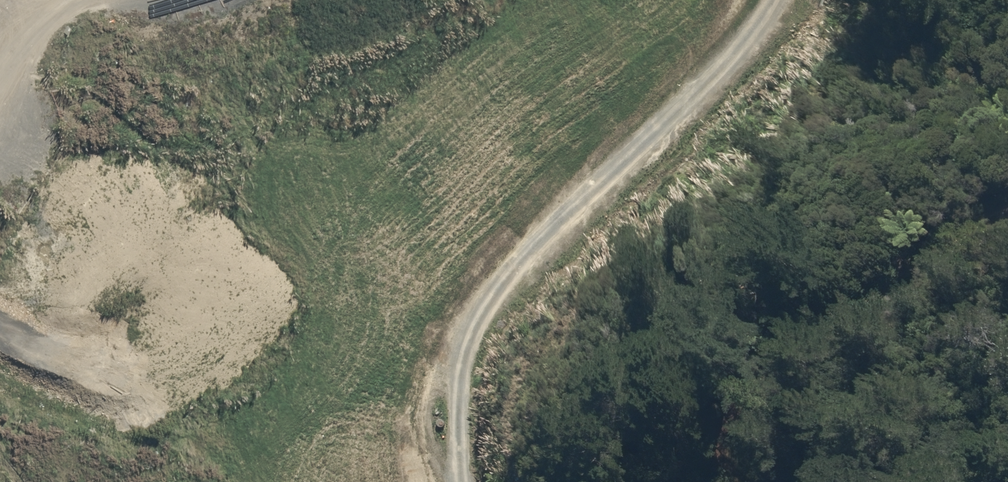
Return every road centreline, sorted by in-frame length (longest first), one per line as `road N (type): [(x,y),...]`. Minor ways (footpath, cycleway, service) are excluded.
road 1 (track): [(773,0),(536,242),(471,331),(461,394),(463,481)]
road 2 (track): [(1007,211),(774,371),(745,428),(758,481)]

